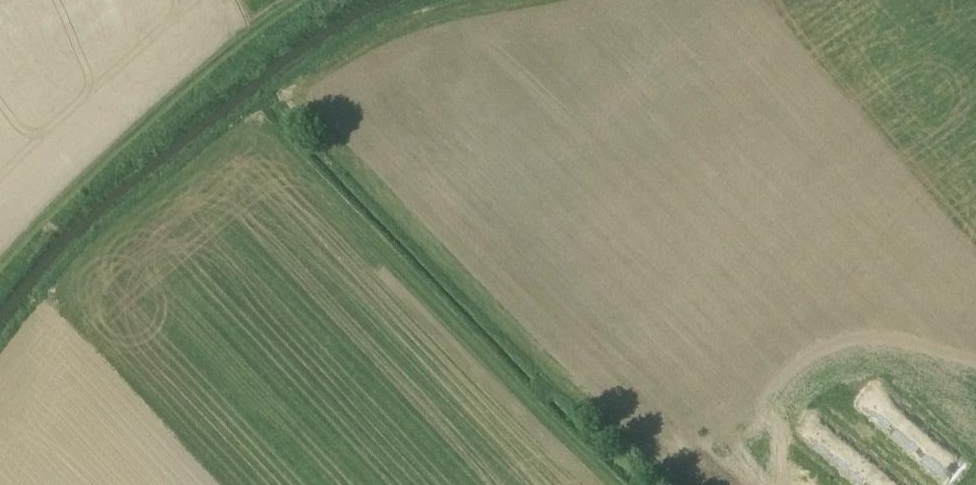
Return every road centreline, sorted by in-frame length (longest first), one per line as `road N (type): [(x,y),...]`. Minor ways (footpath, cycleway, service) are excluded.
road 1 (track): [(0,277),(99,171),(308,0)]

